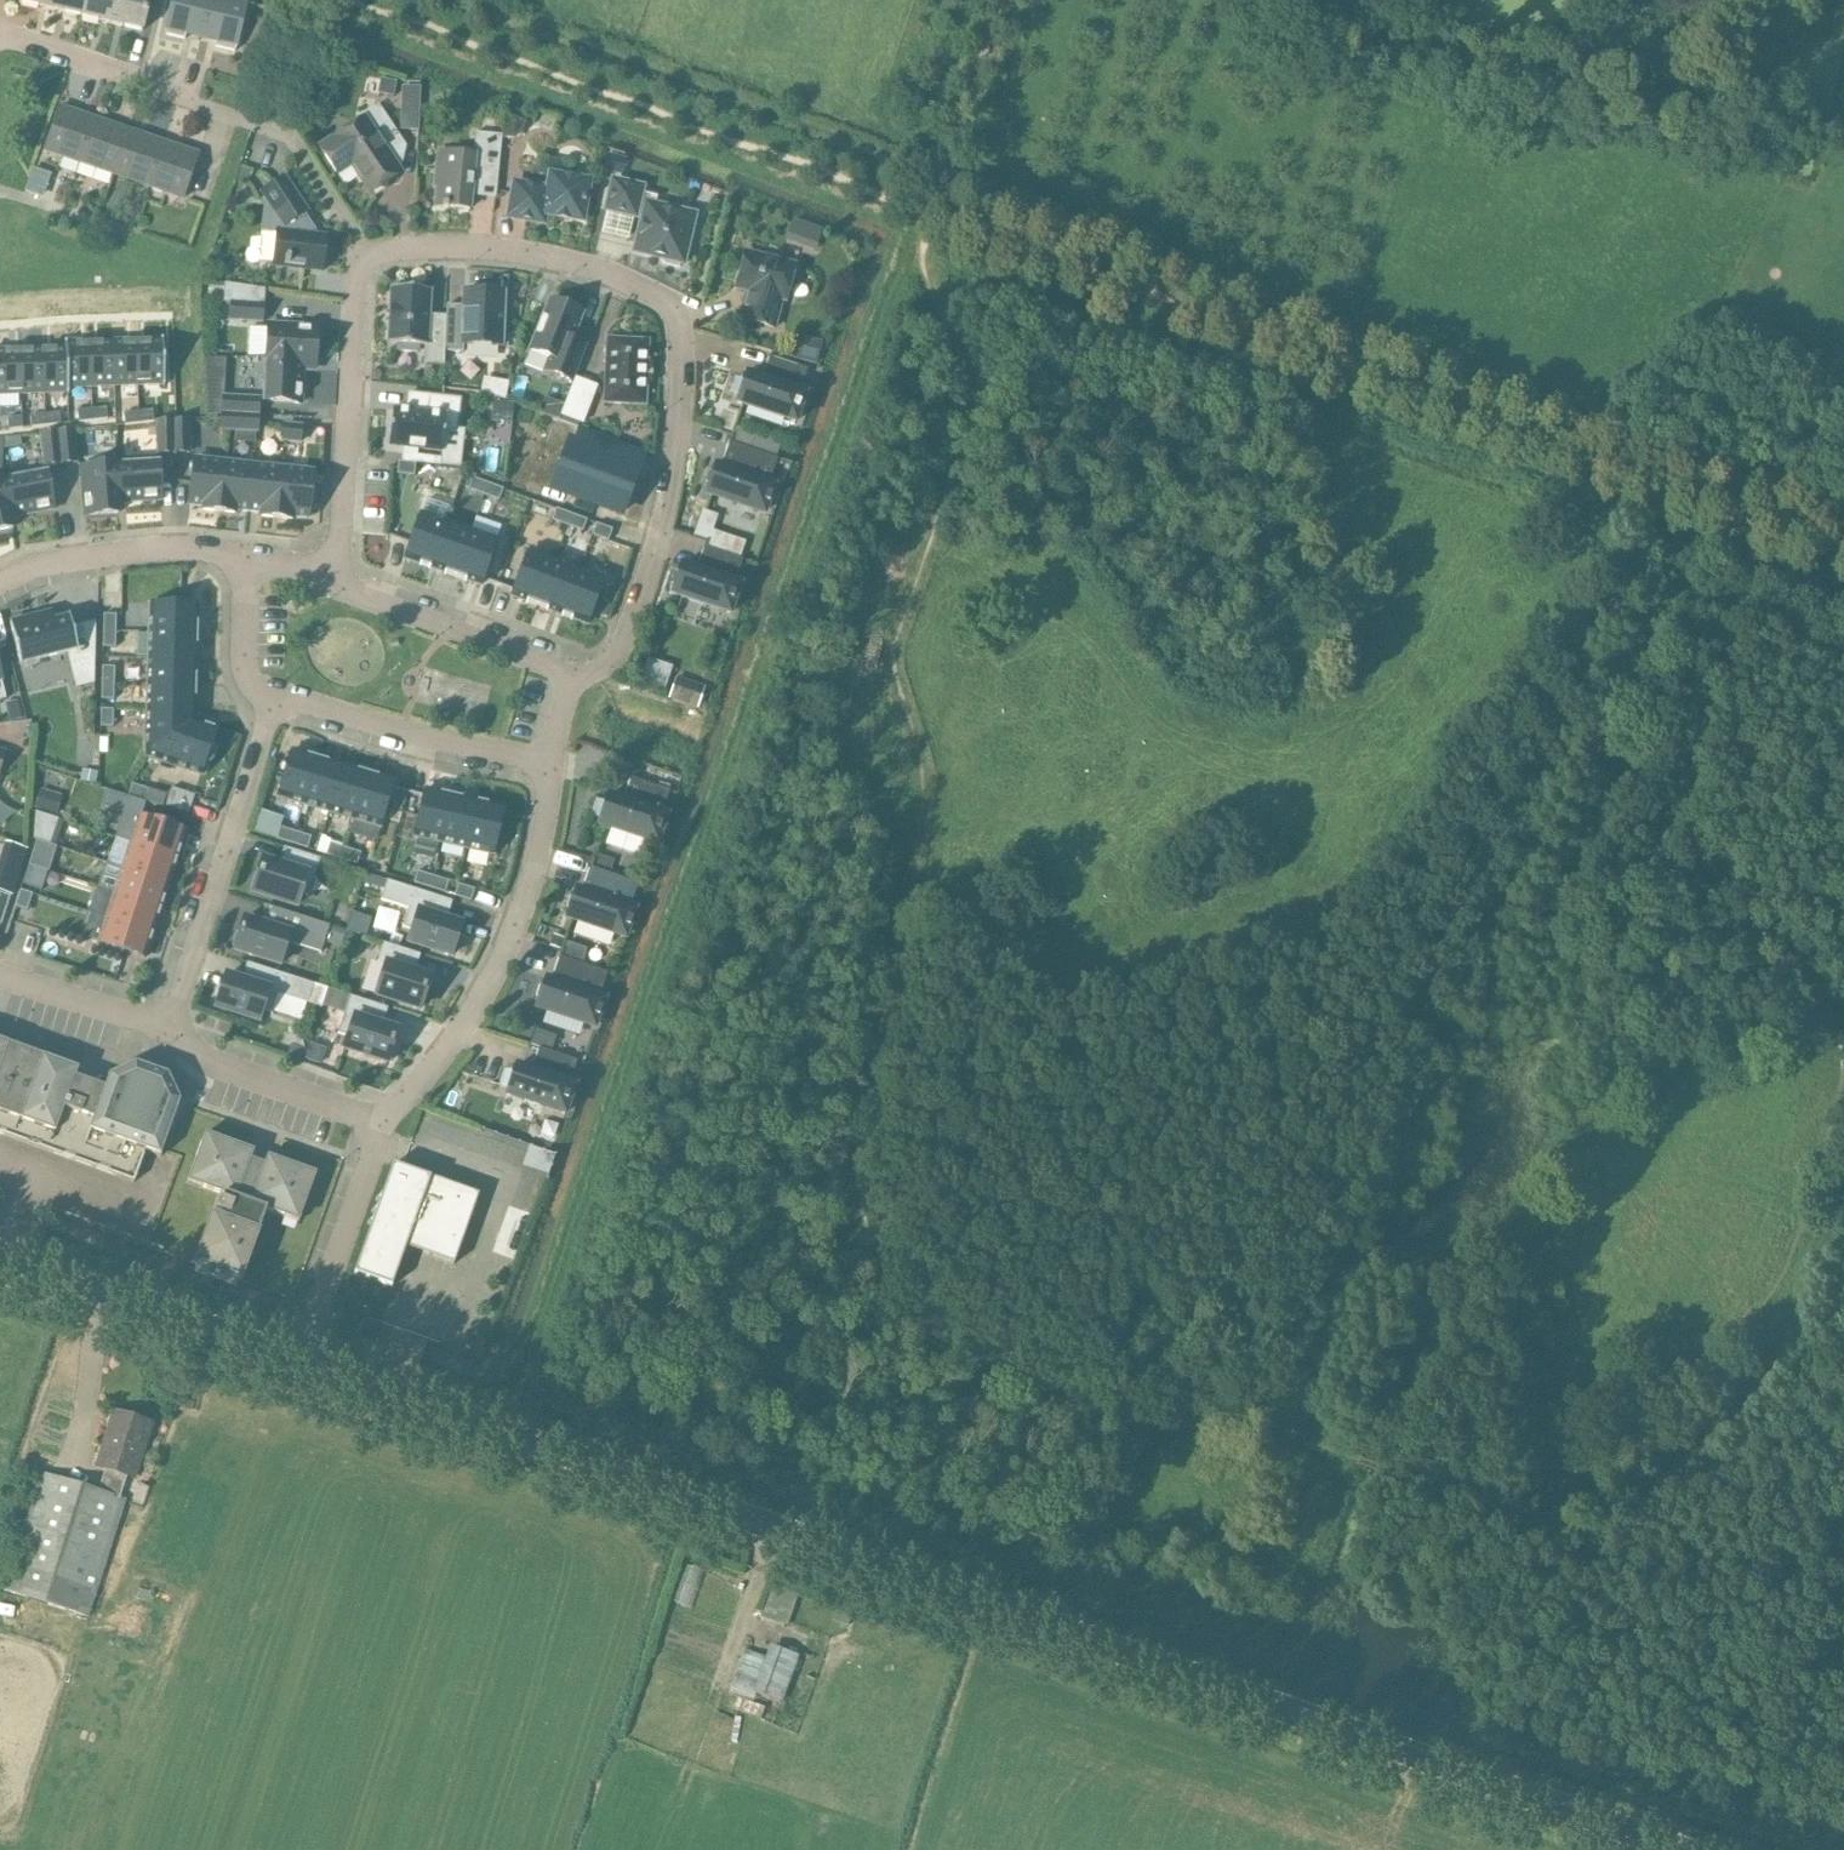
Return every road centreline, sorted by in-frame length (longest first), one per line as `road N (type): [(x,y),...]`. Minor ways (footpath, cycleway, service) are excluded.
road 1 (track): [(1354,1459),(1246,1415),(1127,1419),(960,1364),(925,1334),(866,1231),(862,1167),(923,789),(896,644),(981,380),(922,281),(935,215),(356,0)]
road 2 (tertiary): [(1686,1849),(299,1360)]
road 3 (track): [(1767,529),(1742,509),(1632,478),(1561,442),(1421,399),(1321,351),(1210,320),(1135,284),(935,215),(1004,0)]
road 4 (residential): [(574,670),(610,664),(642,602),(685,444),(679,318),(650,296),(581,269),(453,250),(361,263),(354,512),(335,580)]
road 5 (track): [(1354,1459),(1540,1519),(1578,1508),(1769,1298),(1791,1254),(1843,1079)]
road 6 (track): [(1309,0),(1328,22),(1585,92),(1614,97),(1659,86),(1721,126),(1749,111),(1743,89),(1701,40),(1724,0)]
road 7 (track): [(1843,1035),(1677,813),(1679,781),(1760,544)]
road 8 (residential): [(385,1124),(468,1027),(515,942),(538,862),(552,760)]
road 9 (residential): [(166,1033),(276,699)]
road 10 (tertiary): [(299,1360),(0,1255)]
road 11 (residential): [(552,760),(415,737),(276,699)]
road 12 (residential): [(0,583),(41,565),(175,548),(254,562)]
road 13 (residential): [(335,580),(574,670)]
road 14 (residential): [(299,1360),(385,1124)]
road 15 (residential): [(385,1124),(209,1062),(166,1033)]
road 16 (residential): [(166,1033),(0,976)]
road 17 (residential): [(276,699),(257,689),(245,666),(254,562)]

